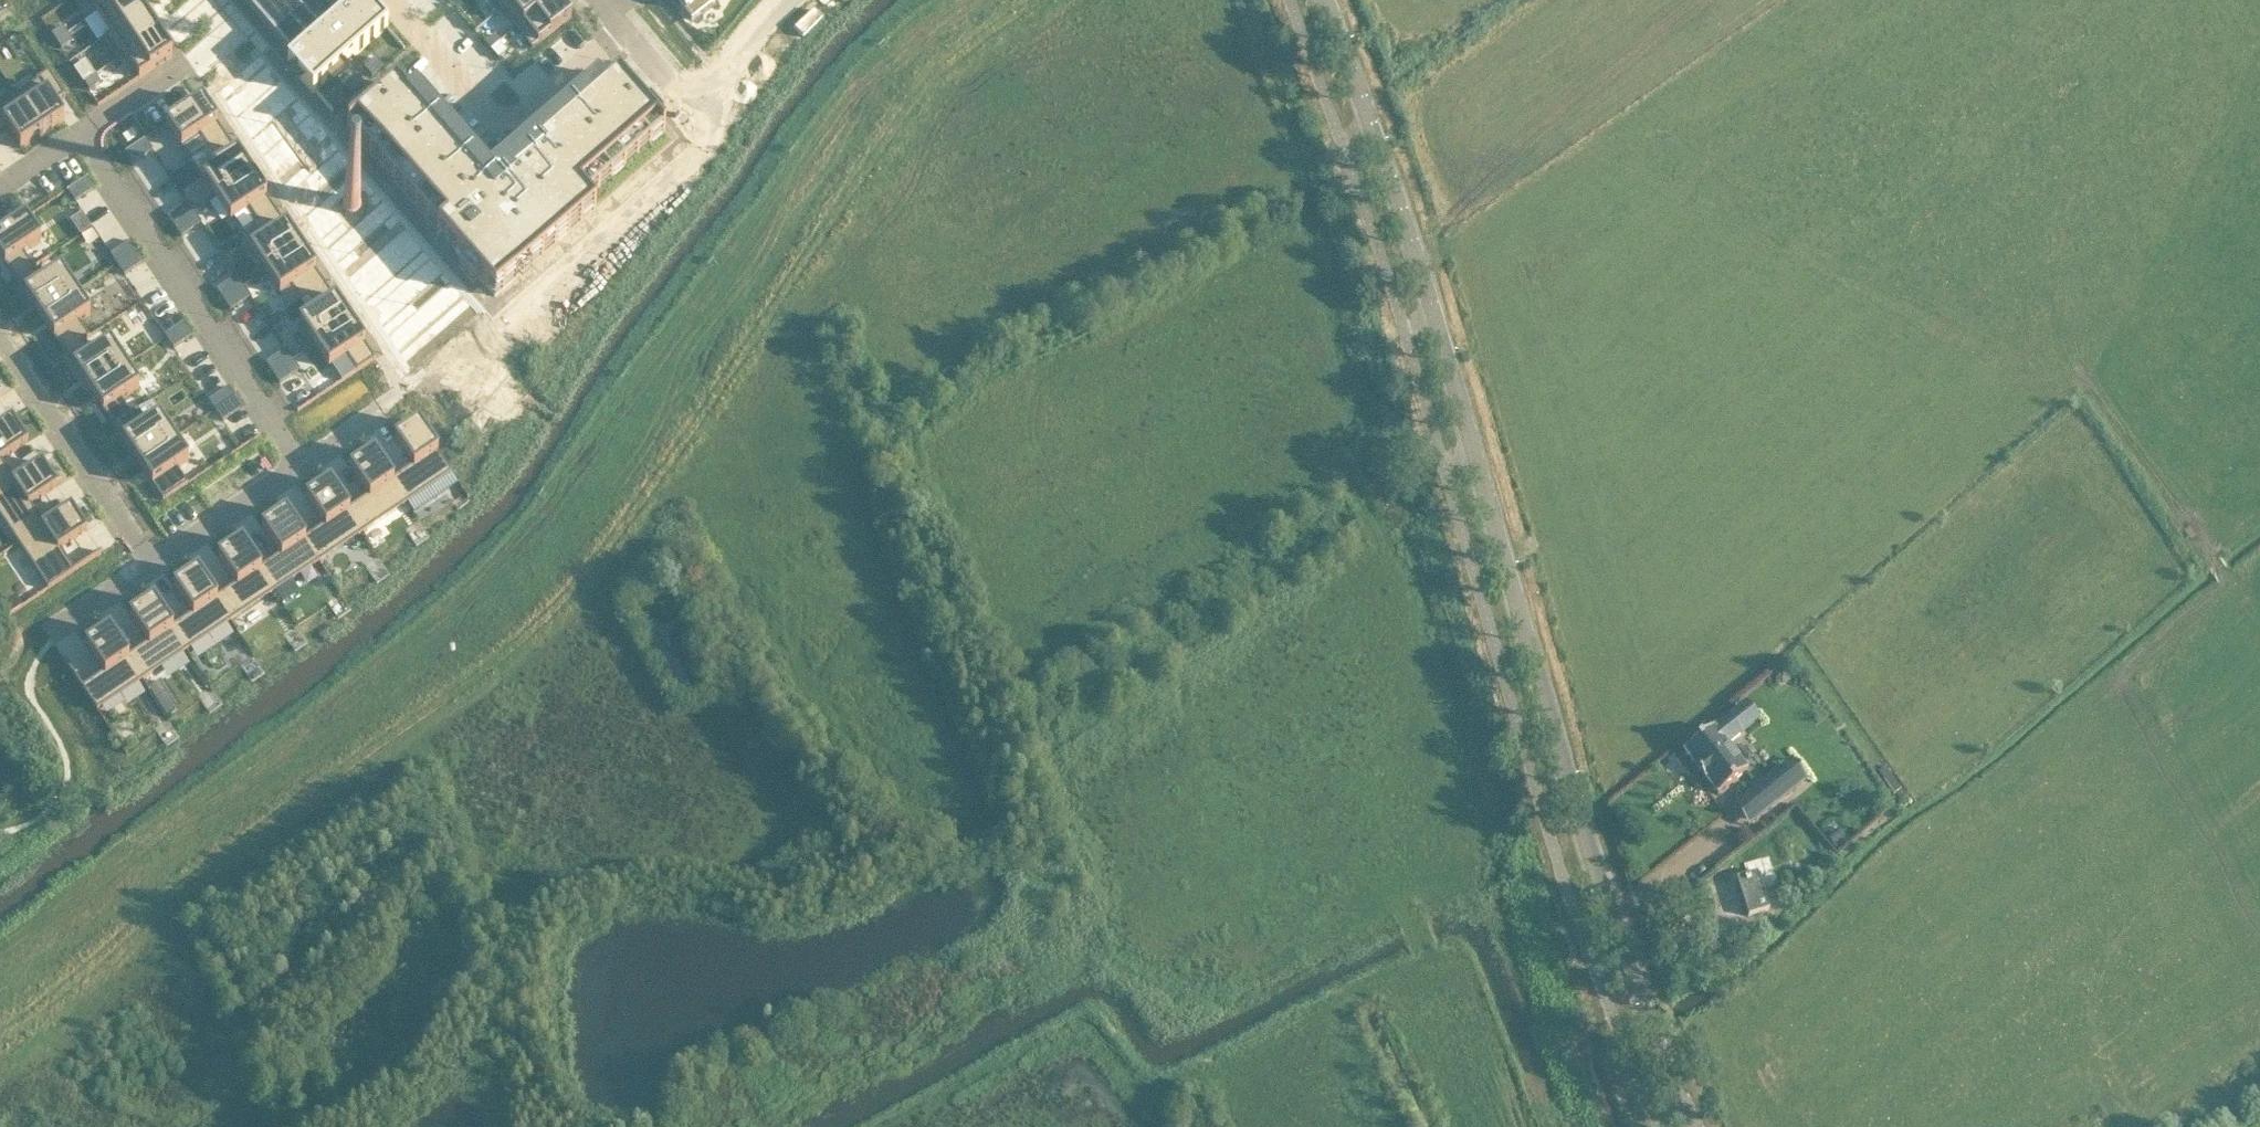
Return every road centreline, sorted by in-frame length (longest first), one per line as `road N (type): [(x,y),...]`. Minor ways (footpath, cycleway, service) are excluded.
road 1 (tertiary): [(1692,1126),(1602,889),(1412,241),(1324,0)]
road 2 (residential): [(214,0),(239,28),(0,191)]
road 3 (residential): [(0,333),(157,567)]
road 4 (residential): [(599,0),(676,90),(697,95),(722,83),(790,0)]
road 5 (residential): [(379,411),(157,567)]
road 6 (residential): [(157,567),(51,633)]

